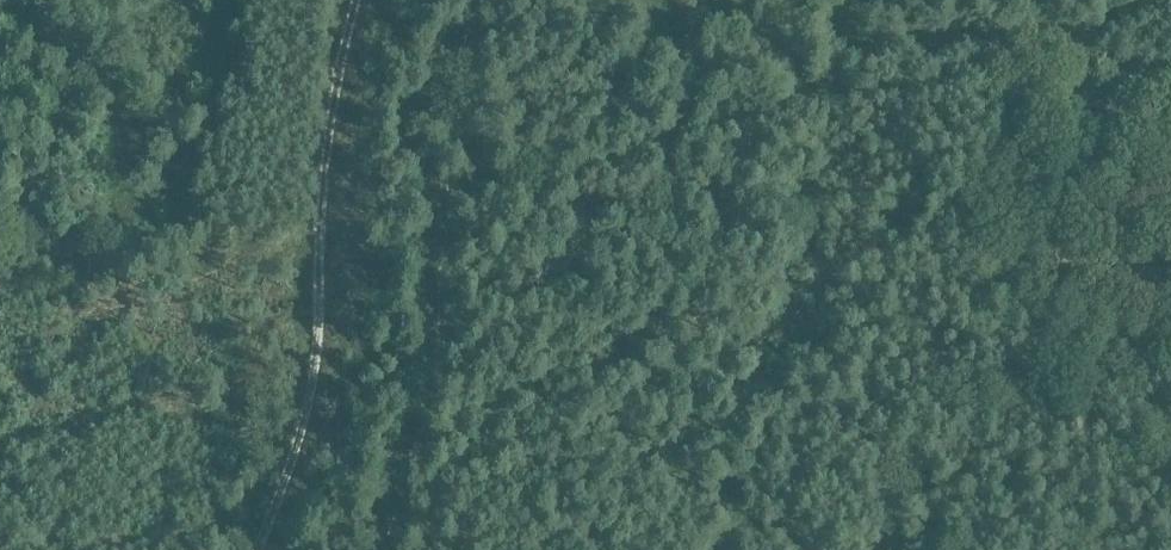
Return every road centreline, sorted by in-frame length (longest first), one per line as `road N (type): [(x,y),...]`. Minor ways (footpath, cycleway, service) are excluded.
road 1 (track): [(1170,78),(490,2)]
road 2 (track): [(200,549),(296,170),(363,0)]
road 3 (track): [(490,0),(420,443),(385,549)]

